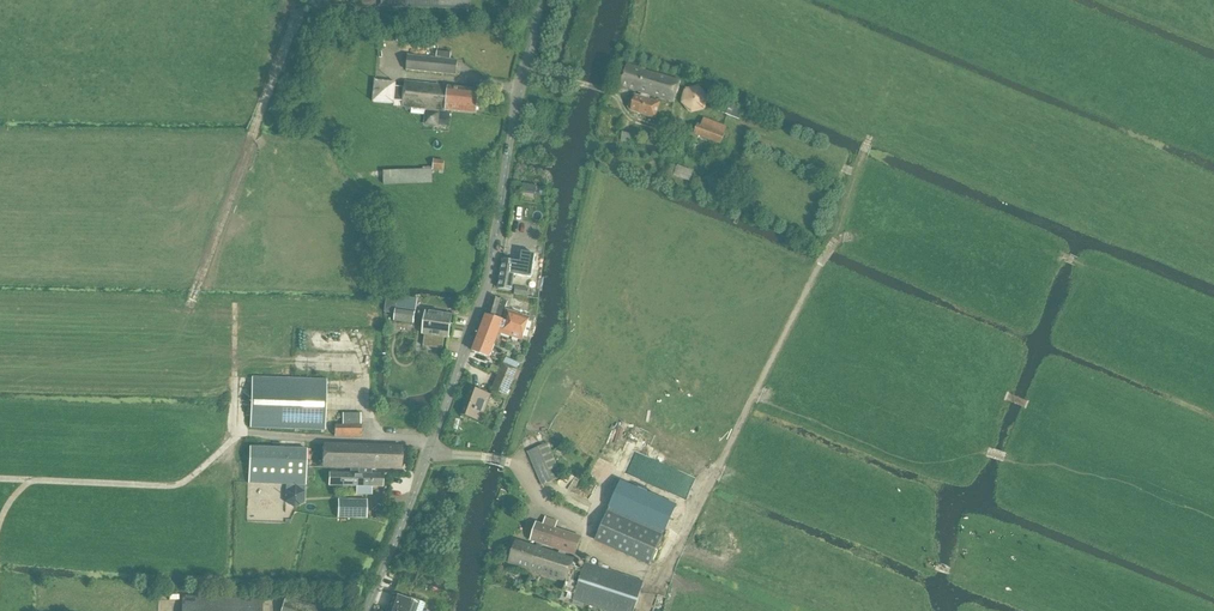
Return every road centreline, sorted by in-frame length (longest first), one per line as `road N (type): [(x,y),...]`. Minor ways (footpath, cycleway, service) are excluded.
road 1 (unclassified): [(368,610),(485,293),(537,0)]
road 2 (track): [(603,506),(664,355),(685,325),(713,305),(799,282),(834,257),(864,161)]
road 3 (track): [(0,479),(176,485),(237,438),(433,442)]
road 4 (track): [(260,122),(299,0)]

